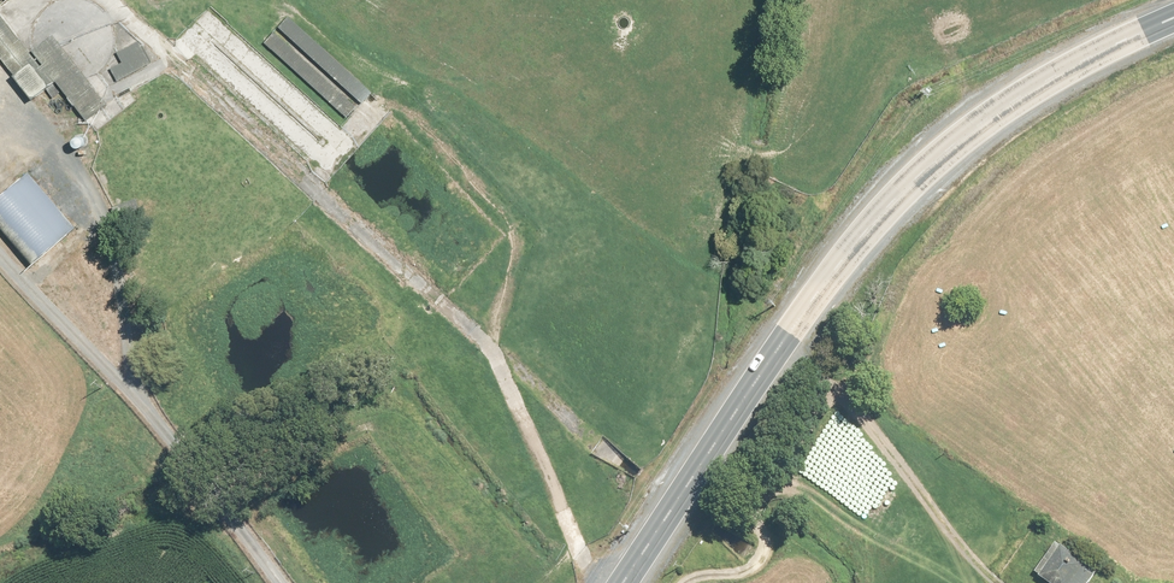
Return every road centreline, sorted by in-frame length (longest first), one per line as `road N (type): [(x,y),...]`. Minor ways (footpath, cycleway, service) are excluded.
road 1 (track): [(708,582),(750,570),(753,558),(590,434),(106,0)]
road 2 (secondary): [(1173,18),(1043,83),(966,134),(902,191),(842,262),(625,582)]
road 3 (track): [(0,256),(281,582)]

